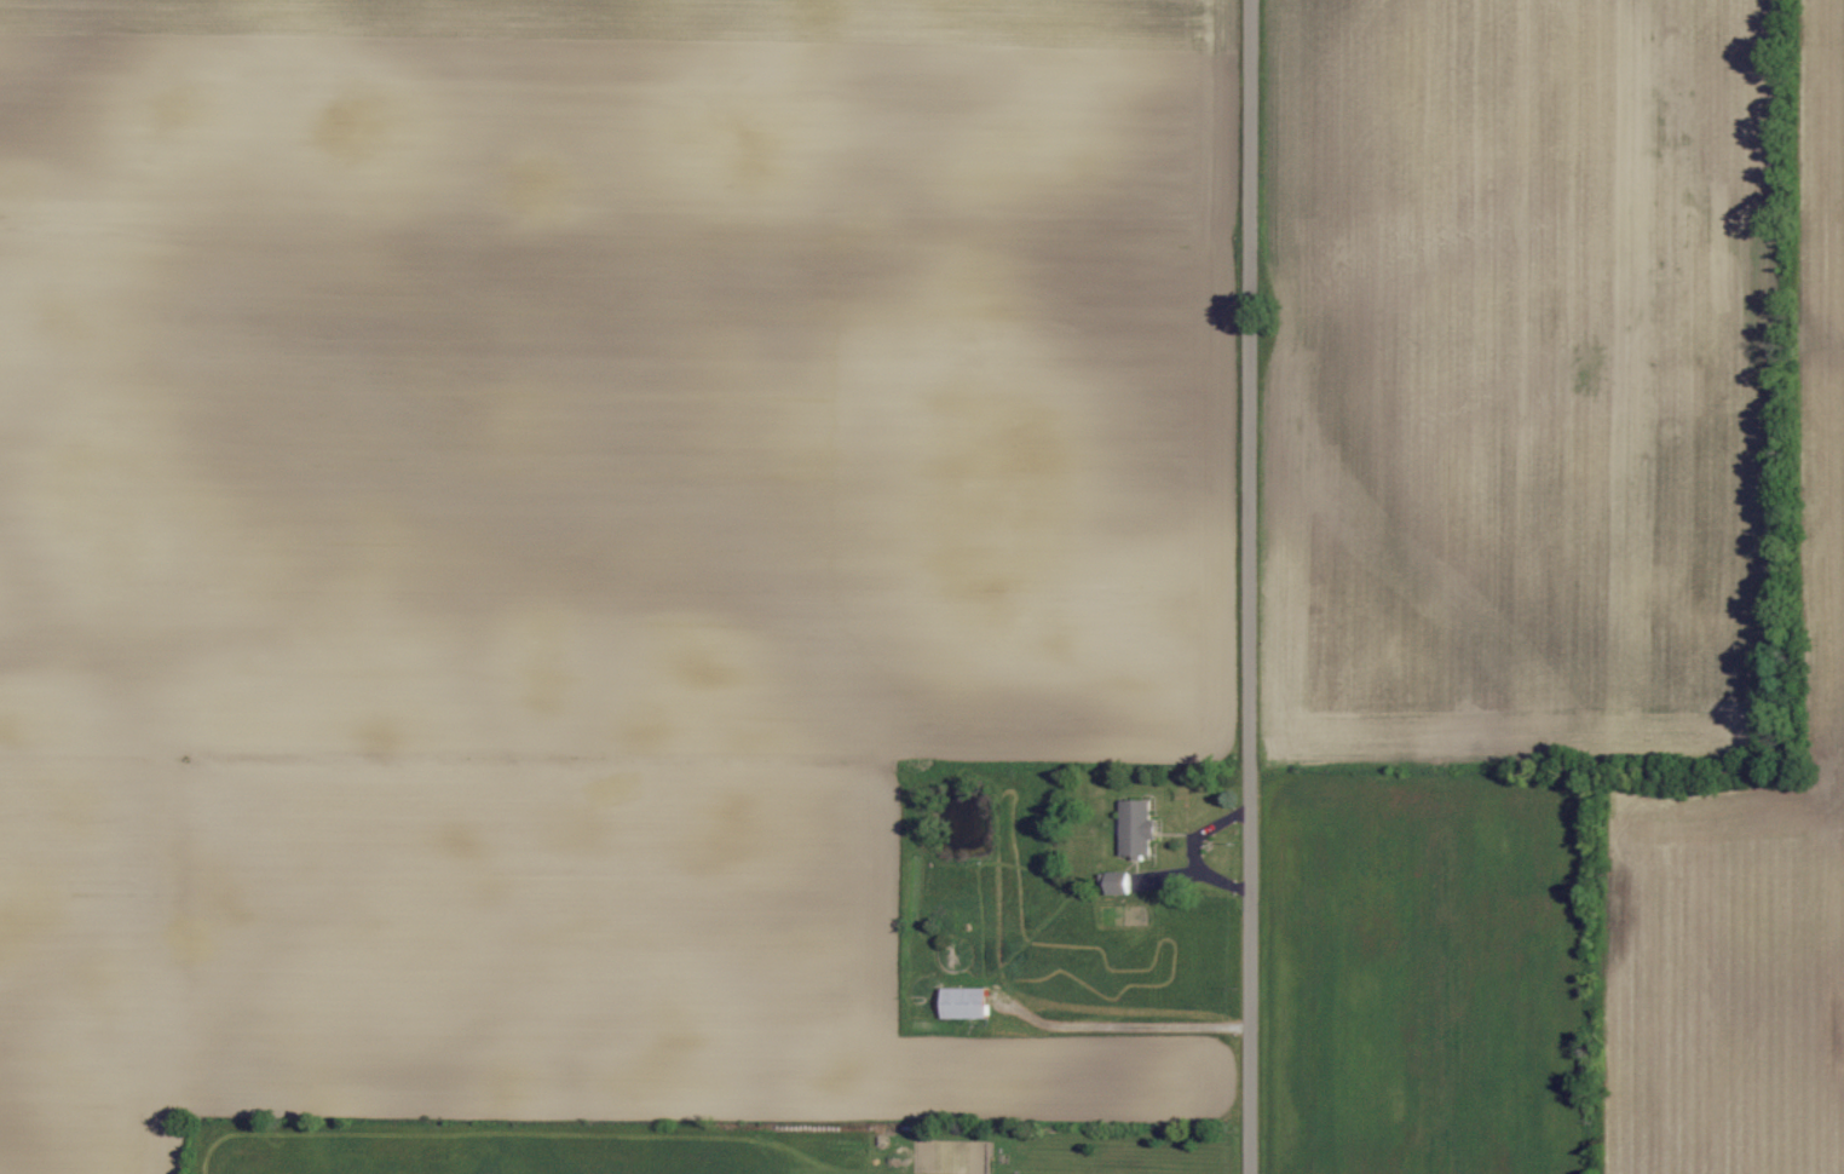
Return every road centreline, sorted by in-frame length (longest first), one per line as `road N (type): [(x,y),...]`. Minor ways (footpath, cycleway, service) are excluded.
road 1 (residential): [(1252,1173),(1254,0)]

